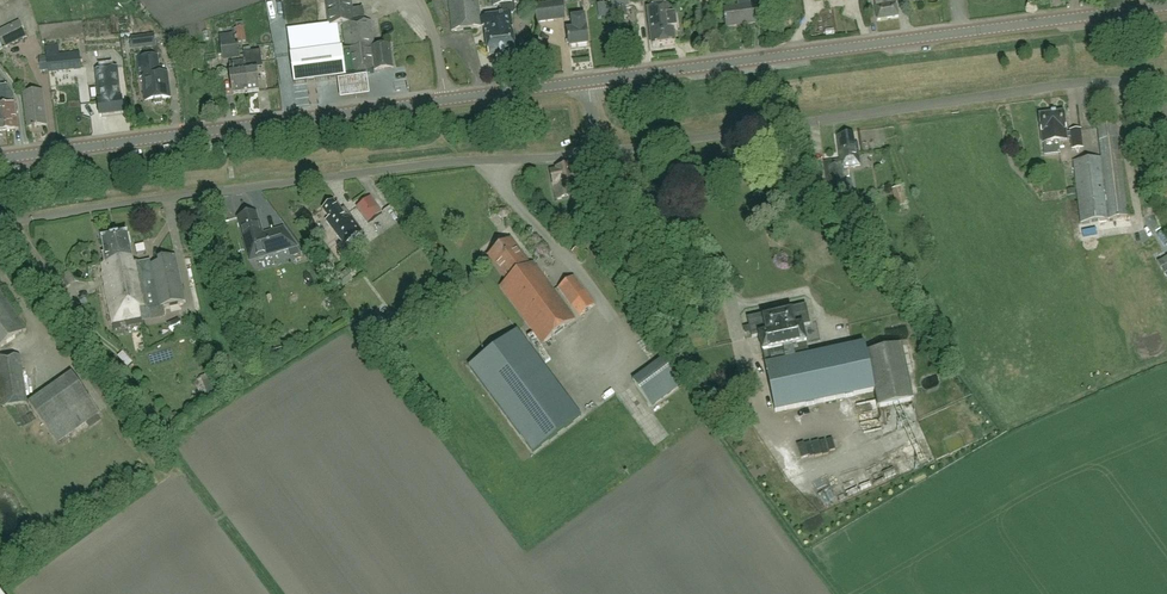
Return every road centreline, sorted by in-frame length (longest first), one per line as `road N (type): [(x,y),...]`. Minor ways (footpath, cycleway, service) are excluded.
road 1 (residential): [(0,222),(461,160),(593,154)]
road 2 (tertiary): [(589,81),(1166,6)]
road 3 (unclassified): [(593,154),(1066,84),(1166,78)]
road 4 (tertiary): [(0,158),(446,100)]
road 5 (tertiary): [(446,100),(589,81)]

